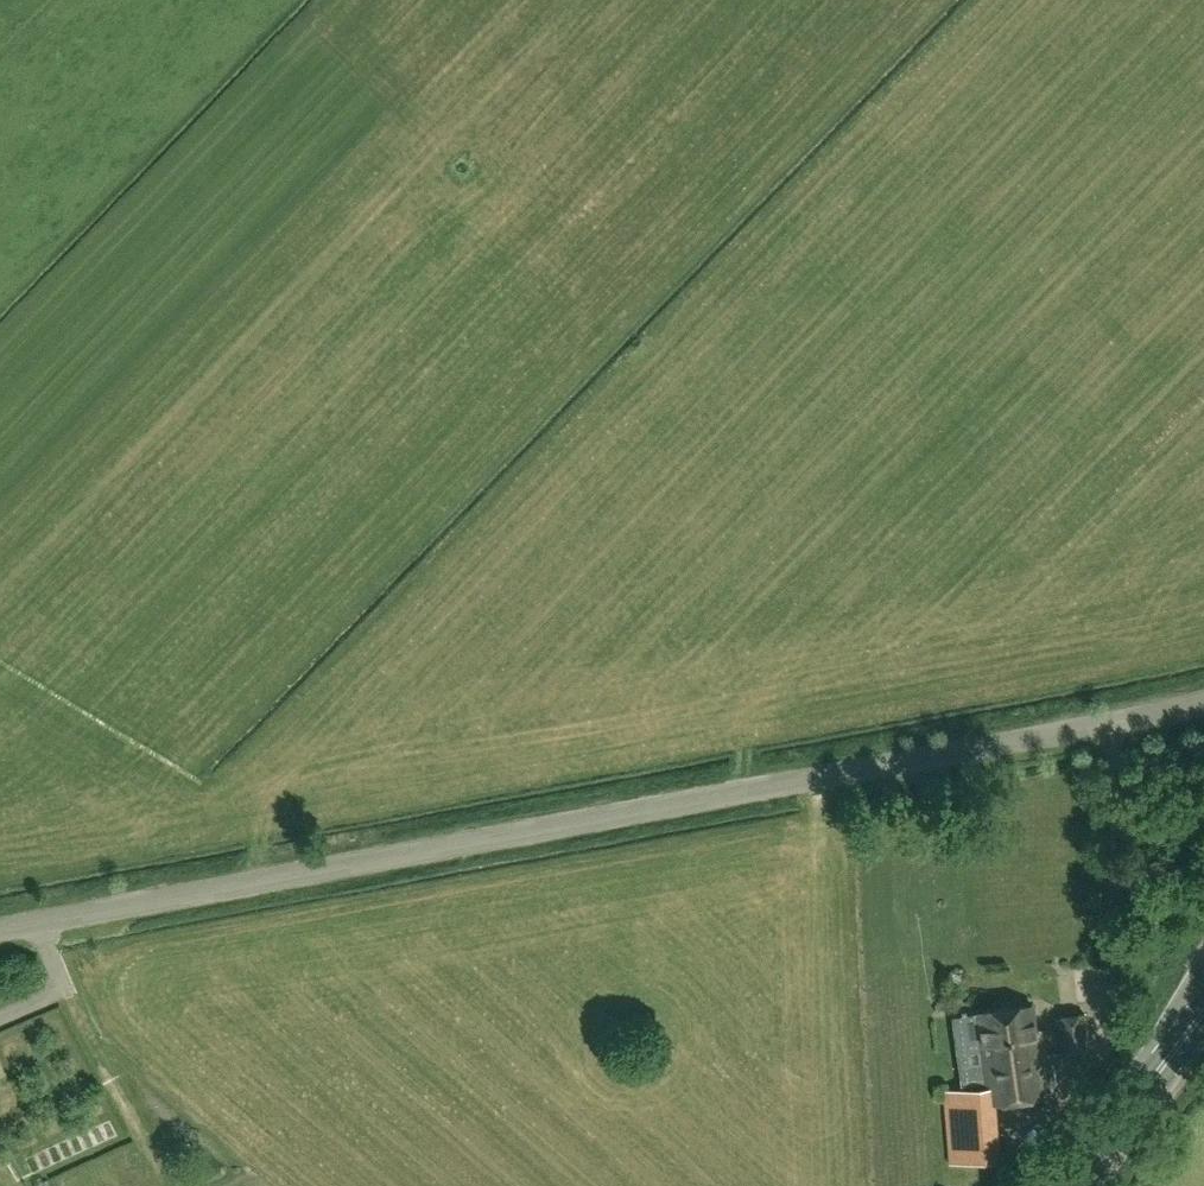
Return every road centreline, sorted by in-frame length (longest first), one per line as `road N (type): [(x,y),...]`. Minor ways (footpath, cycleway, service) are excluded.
road 1 (unclassified): [(0,927),(1203,700)]
road 2 (primary): [(1071,1185),(1203,1012)]

